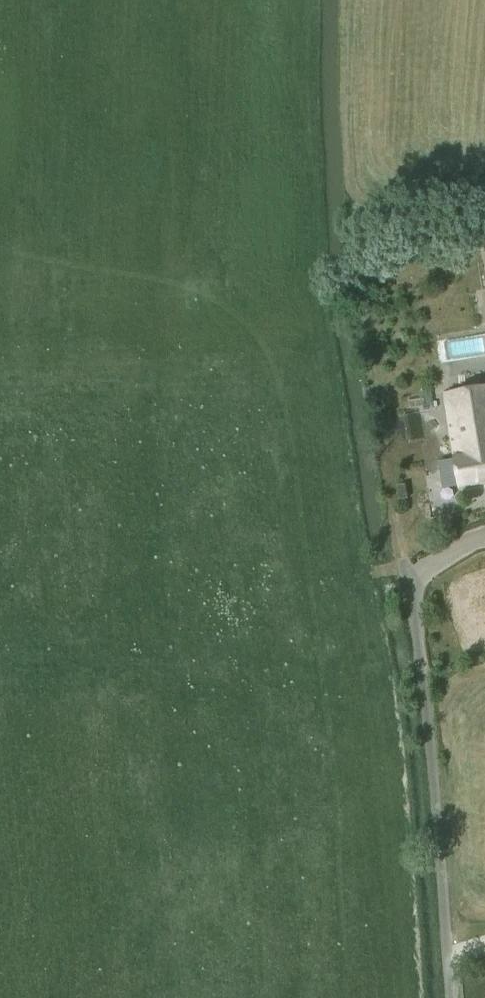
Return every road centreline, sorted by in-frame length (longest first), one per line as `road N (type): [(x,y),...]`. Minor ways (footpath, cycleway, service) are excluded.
road 1 (unclassified): [(452,997),(411,586)]
road 2 (track): [(411,586),(361,271)]

